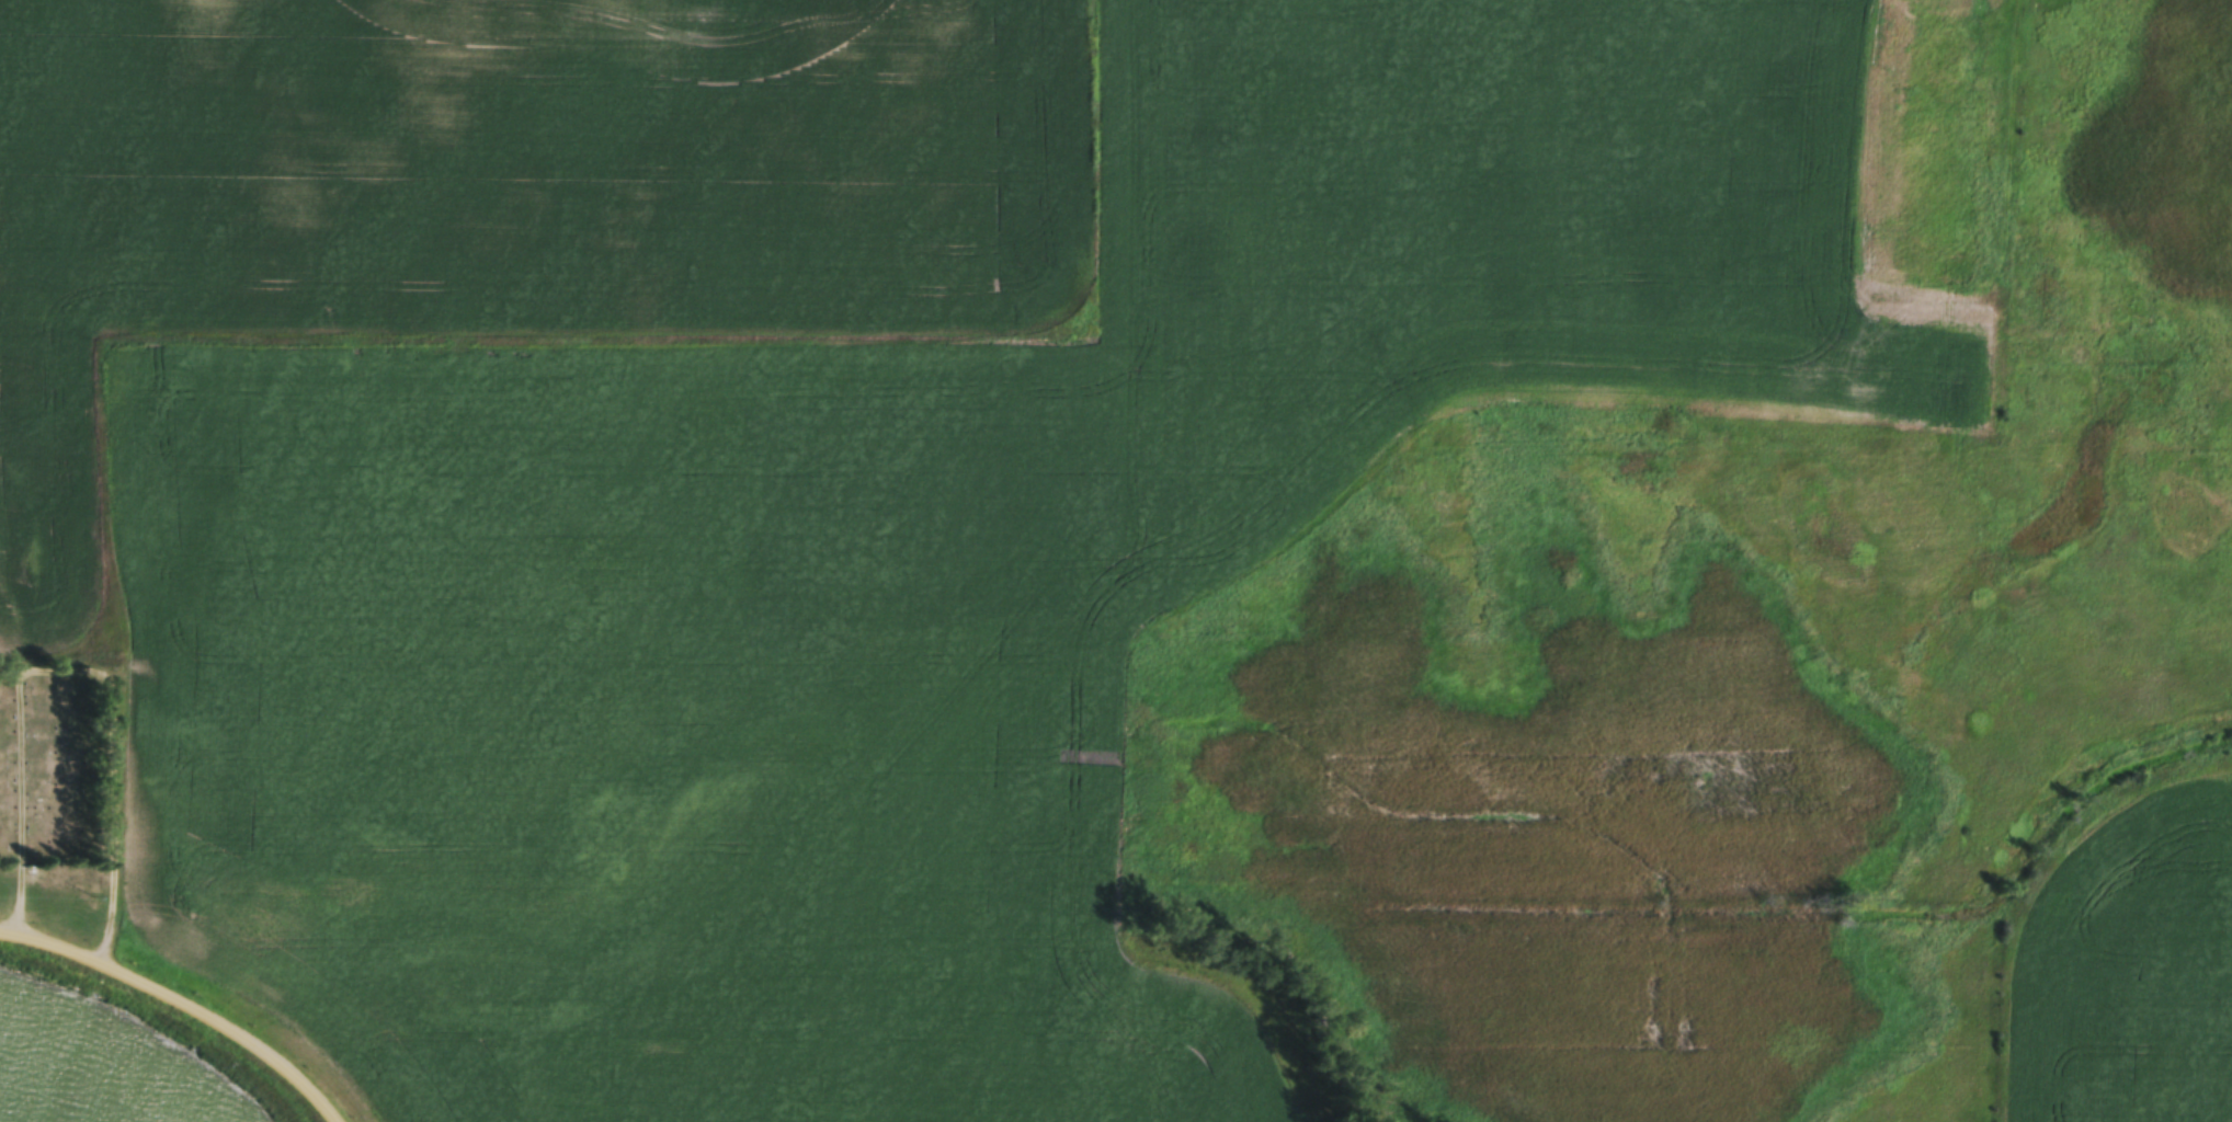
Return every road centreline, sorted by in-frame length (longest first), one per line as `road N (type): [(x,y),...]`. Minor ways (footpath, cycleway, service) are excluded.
road 1 (residential): [(333,1121),(240,1041),(101,969),(0,936)]

